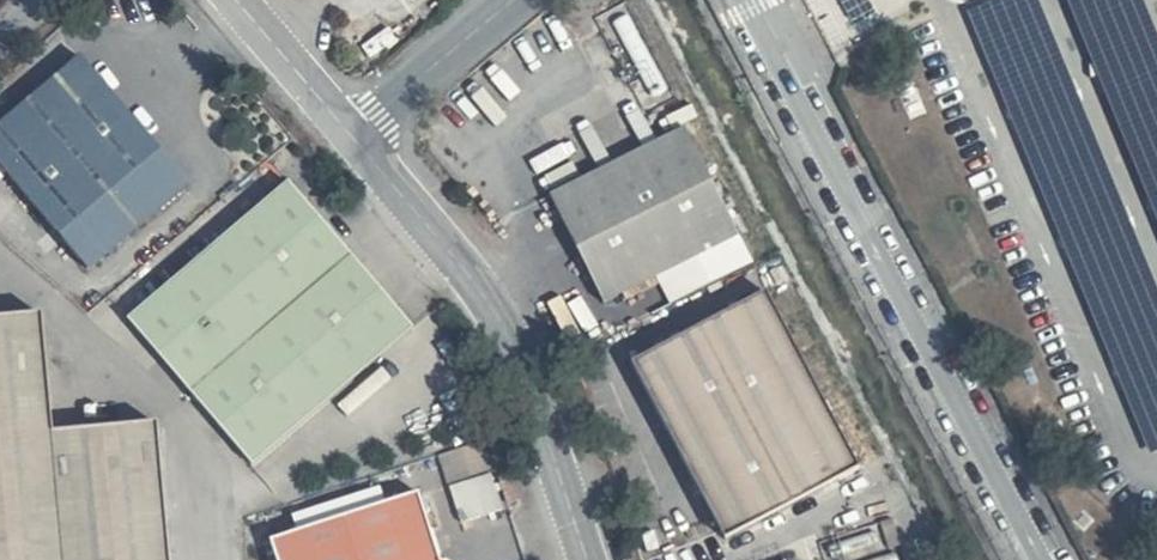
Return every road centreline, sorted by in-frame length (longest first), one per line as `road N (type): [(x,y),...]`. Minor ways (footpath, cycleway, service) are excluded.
road 1 (unclassified): [(1041,559),(751,0)]
road 2 (unclassified): [(584,559),(509,332),(480,284),(351,139)]
road 3 (unclassified): [(351,139),(519,0)]
road 4 (unclassified): [(351,139),(216,0)]

